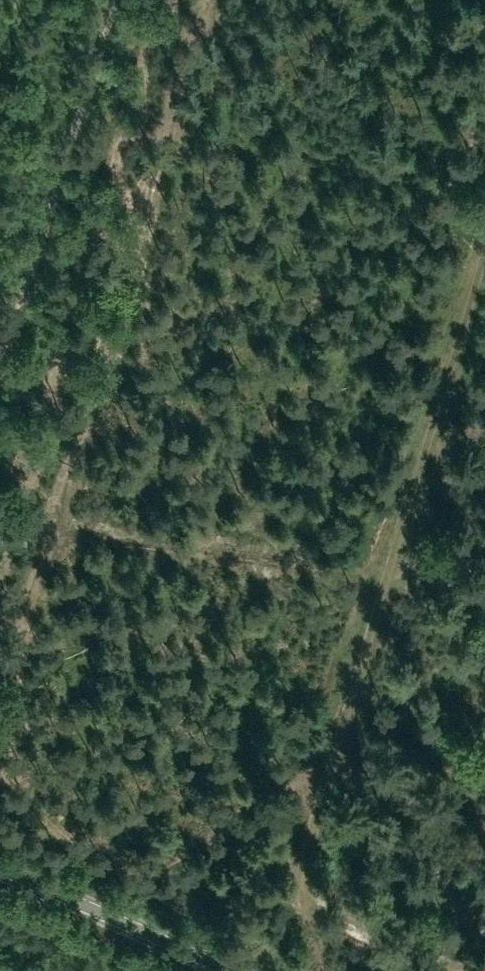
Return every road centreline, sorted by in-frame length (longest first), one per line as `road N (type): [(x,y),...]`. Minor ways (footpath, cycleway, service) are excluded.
road 1 (track): [(484,300),(275,970)]
road 2 (track): [(119,0),(0,389)]
road 3 (tertiary): [(251,970),(0,867)]
road 4 (track): [(484,970),(298,896)]

